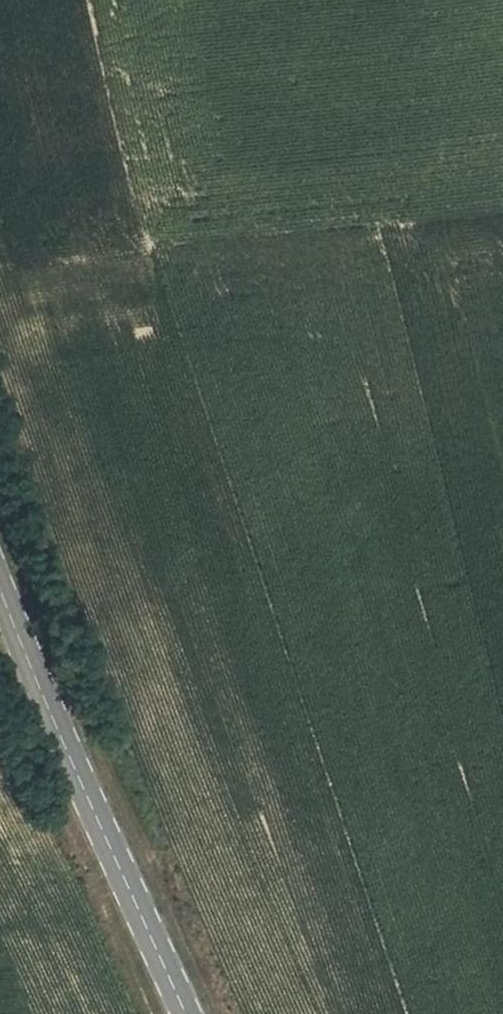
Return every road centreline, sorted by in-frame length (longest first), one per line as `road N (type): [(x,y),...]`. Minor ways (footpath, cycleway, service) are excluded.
road 1 (tertiary): [(182,1013),(0,588)]

